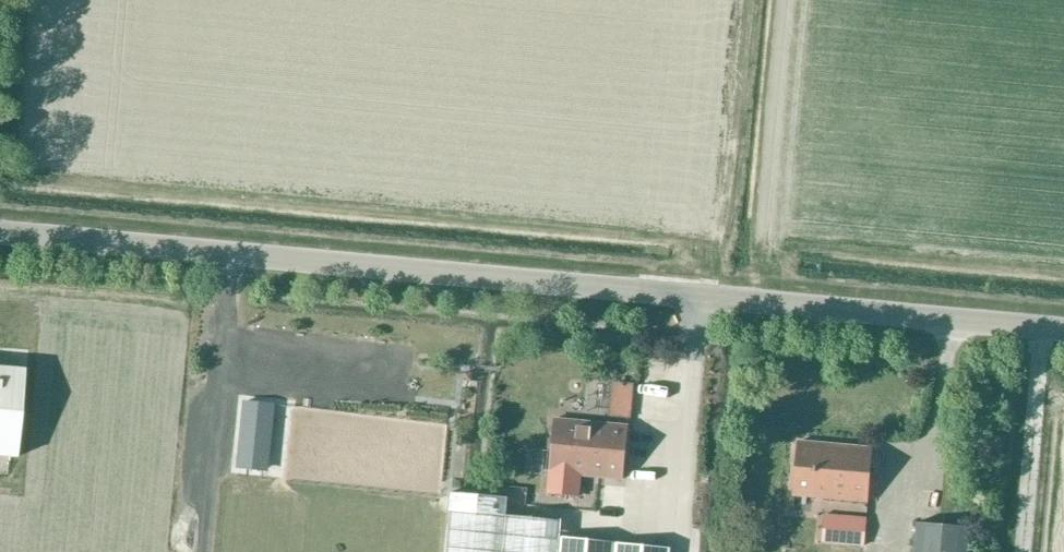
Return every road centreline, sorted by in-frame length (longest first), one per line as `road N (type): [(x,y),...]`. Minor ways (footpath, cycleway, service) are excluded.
road 1 (unclassified): [(1063,339),(0,240)]
road 2 (track): [(235,262),(204,551)]
road 3 (track): [(697,551),(720,307)]

